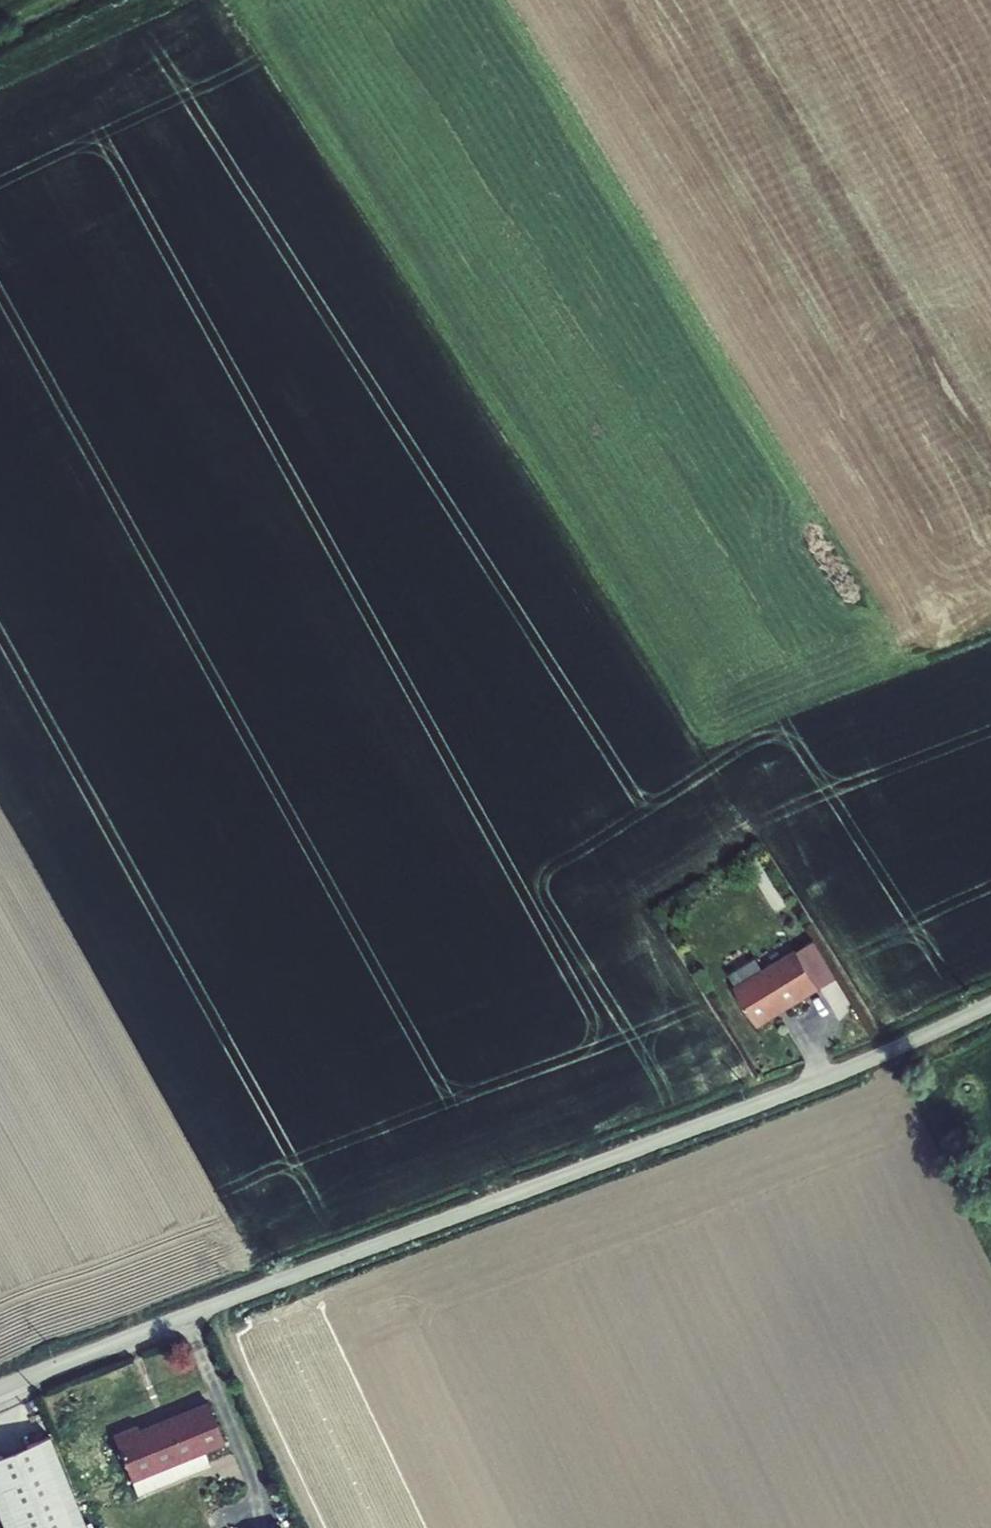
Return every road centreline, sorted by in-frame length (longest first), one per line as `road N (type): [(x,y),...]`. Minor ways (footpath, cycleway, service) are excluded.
road 1 (unclassified): [(0,1389),(800,1088),(990,1005)]

